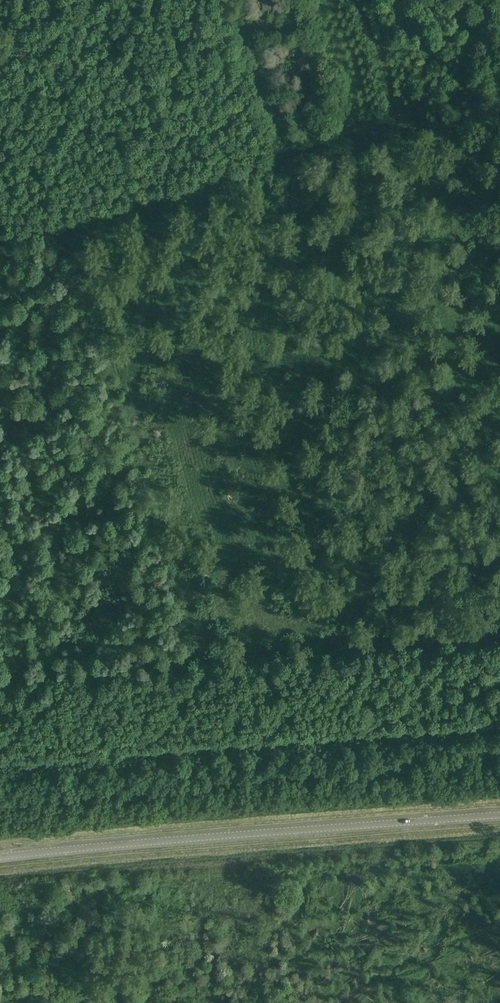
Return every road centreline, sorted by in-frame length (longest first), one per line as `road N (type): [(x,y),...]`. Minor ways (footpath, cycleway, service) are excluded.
road 1 (tertiary): [(0,857),(499,815)]

